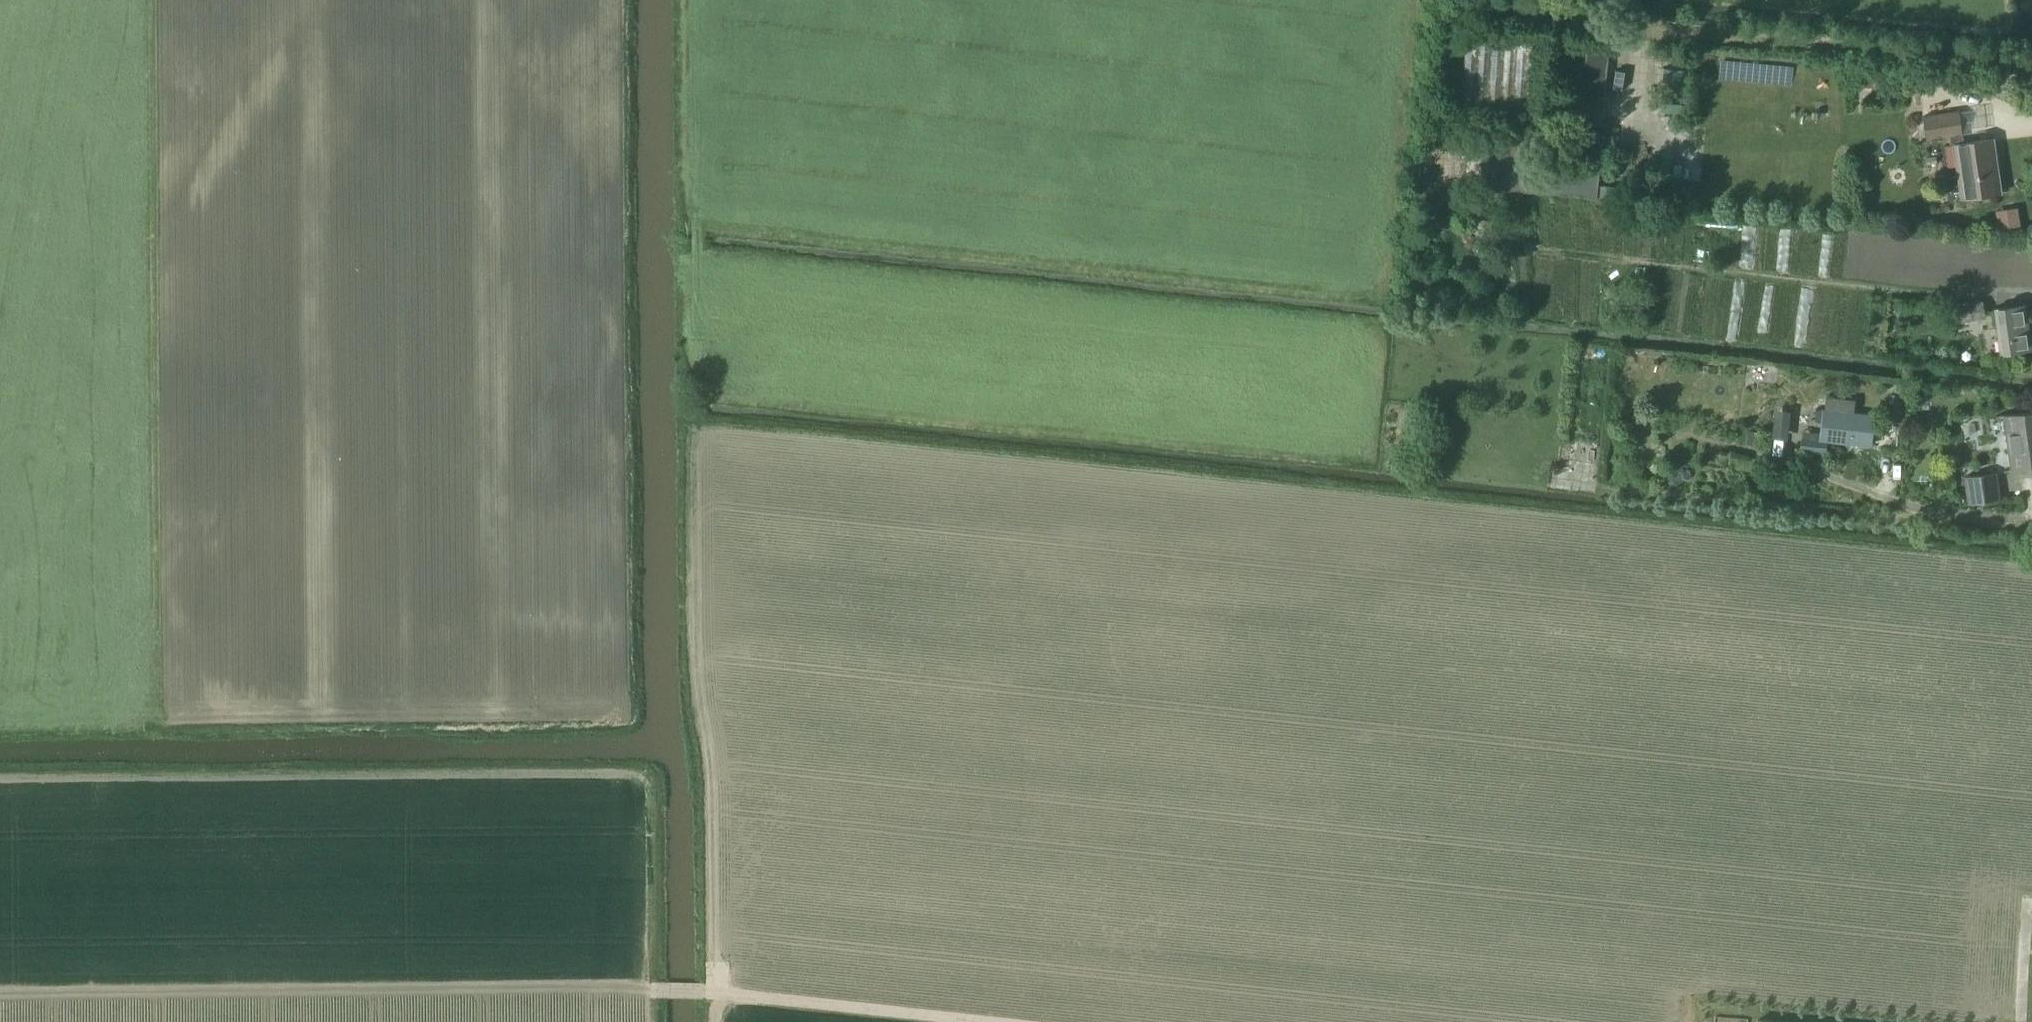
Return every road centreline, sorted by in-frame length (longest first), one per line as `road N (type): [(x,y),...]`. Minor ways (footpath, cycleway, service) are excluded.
road 1 (track): [(1040,1021),(651,985)]
road 2 (track): [(2031,521),(1903,507),(1763,446),(1681,427)]
road 3 (track): [(1956,291),(1610,256)]

